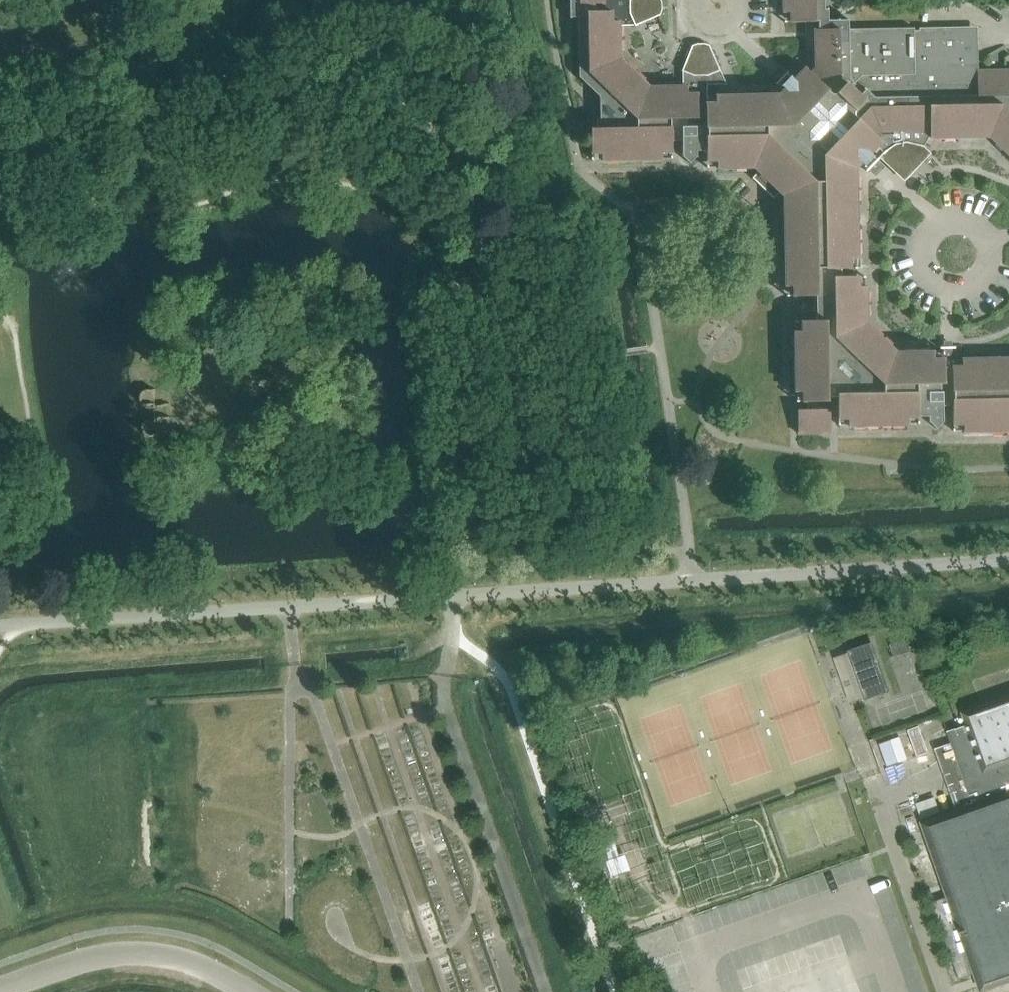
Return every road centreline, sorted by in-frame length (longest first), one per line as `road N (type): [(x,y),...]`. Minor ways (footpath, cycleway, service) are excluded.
road 1 (unclassified): [(0,624),(451,594)]
road 2 (unclassified): [(0,989),(88,960),(135,955),(183,962),(247,991)]

